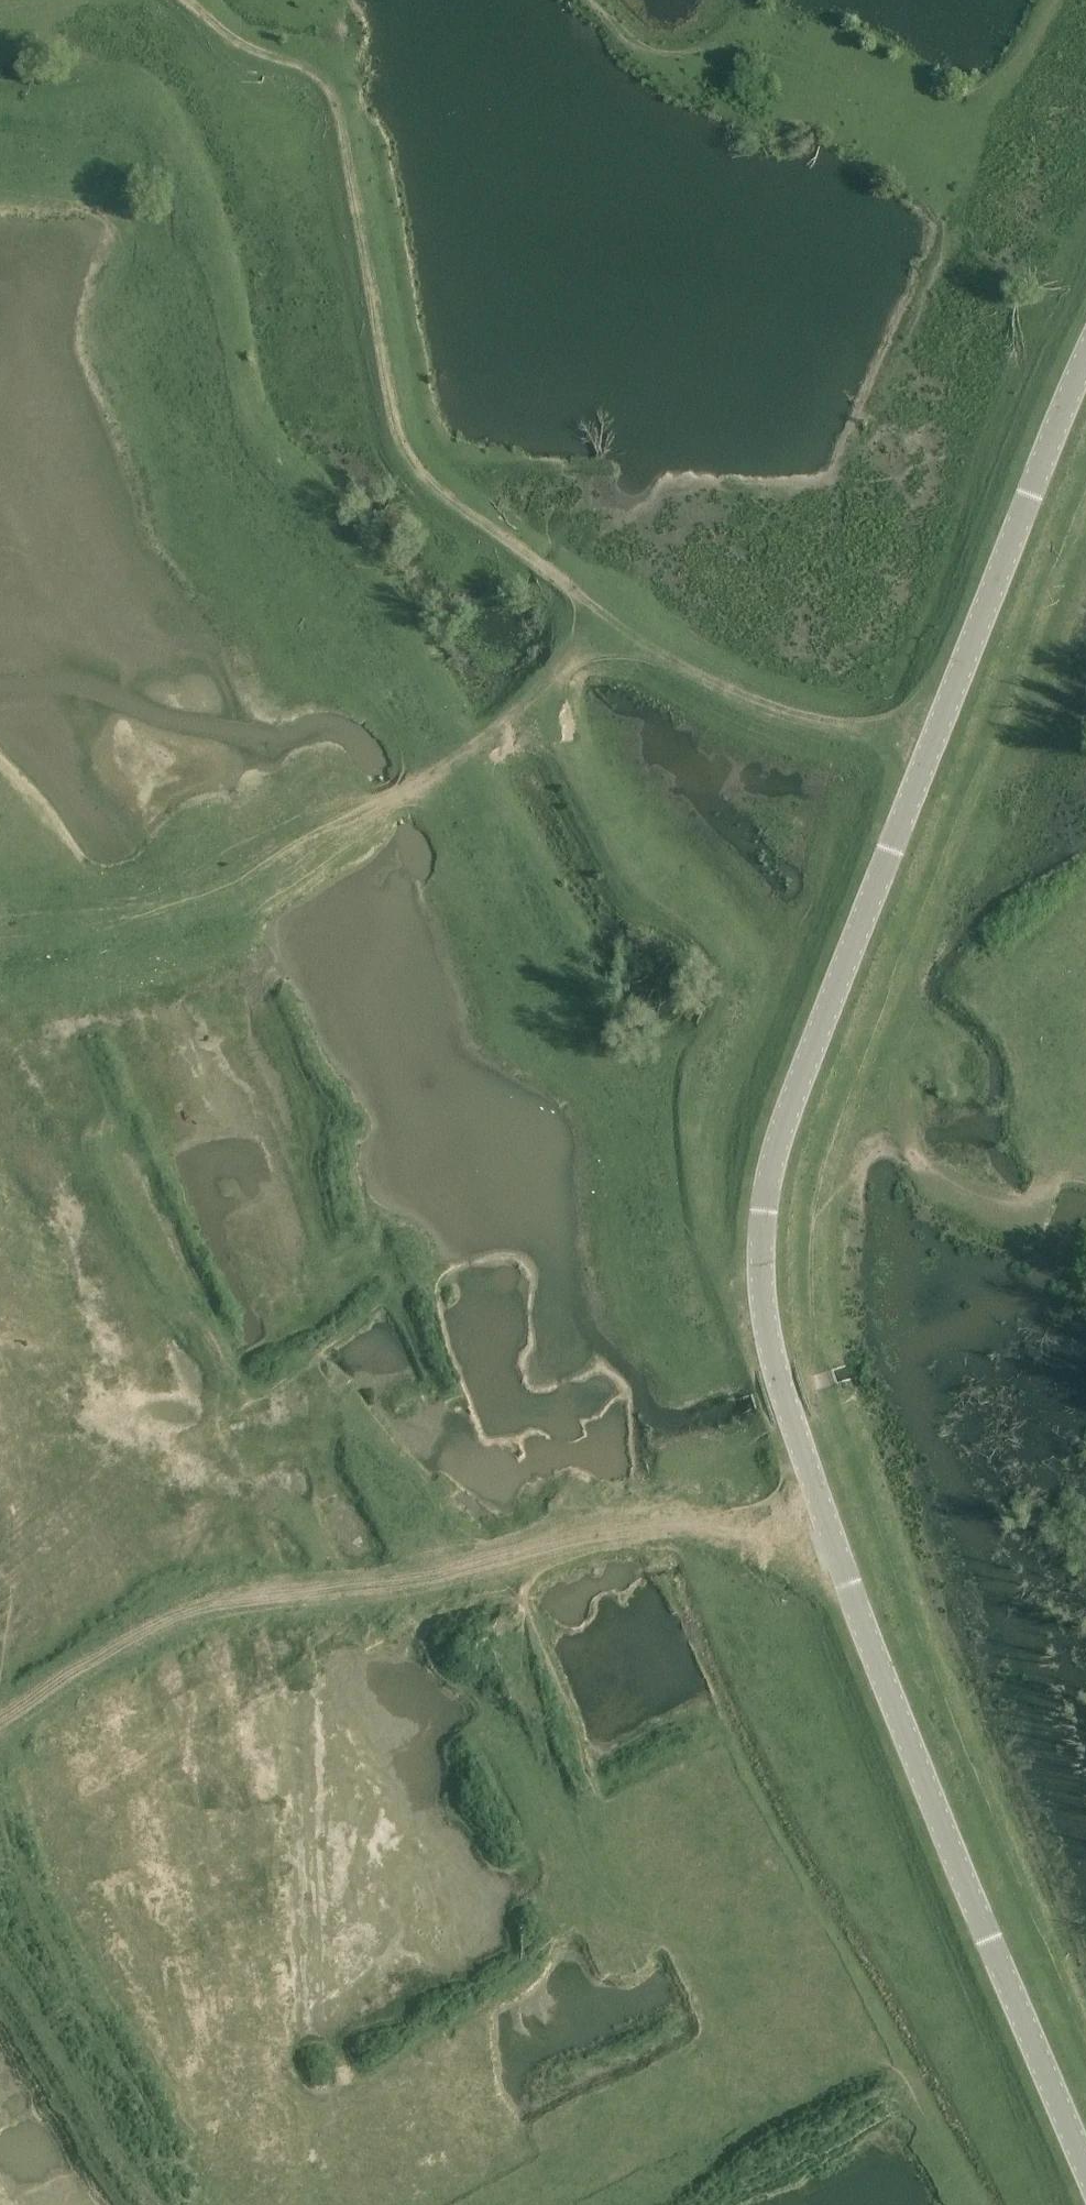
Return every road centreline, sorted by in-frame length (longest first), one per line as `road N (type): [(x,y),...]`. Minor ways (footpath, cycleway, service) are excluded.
road 1 (unclassified): [(1085,358),(784,1126),(770,1171),(761,1304),(857,1617),(1085,2173)]

